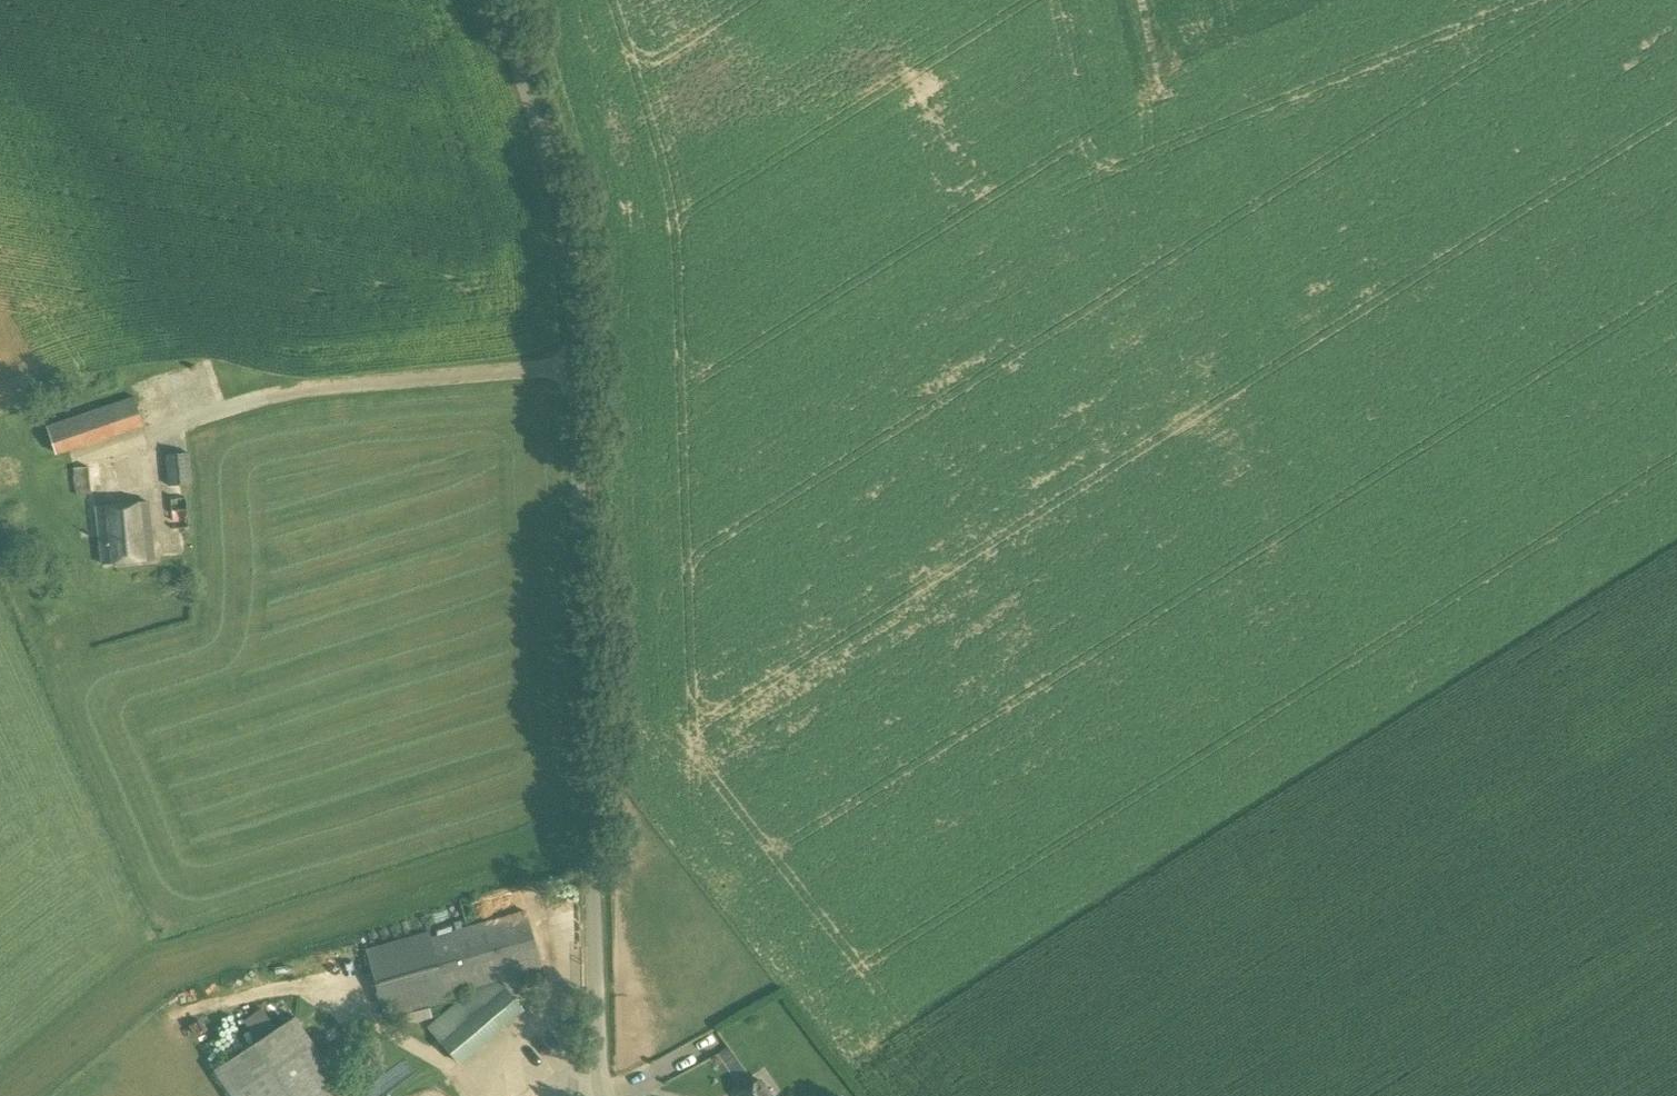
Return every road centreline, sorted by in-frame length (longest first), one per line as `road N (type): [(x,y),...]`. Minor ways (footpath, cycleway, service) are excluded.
road 1 (unclassified): [(604,1095),(577,243),(545,105),(508,0)]

